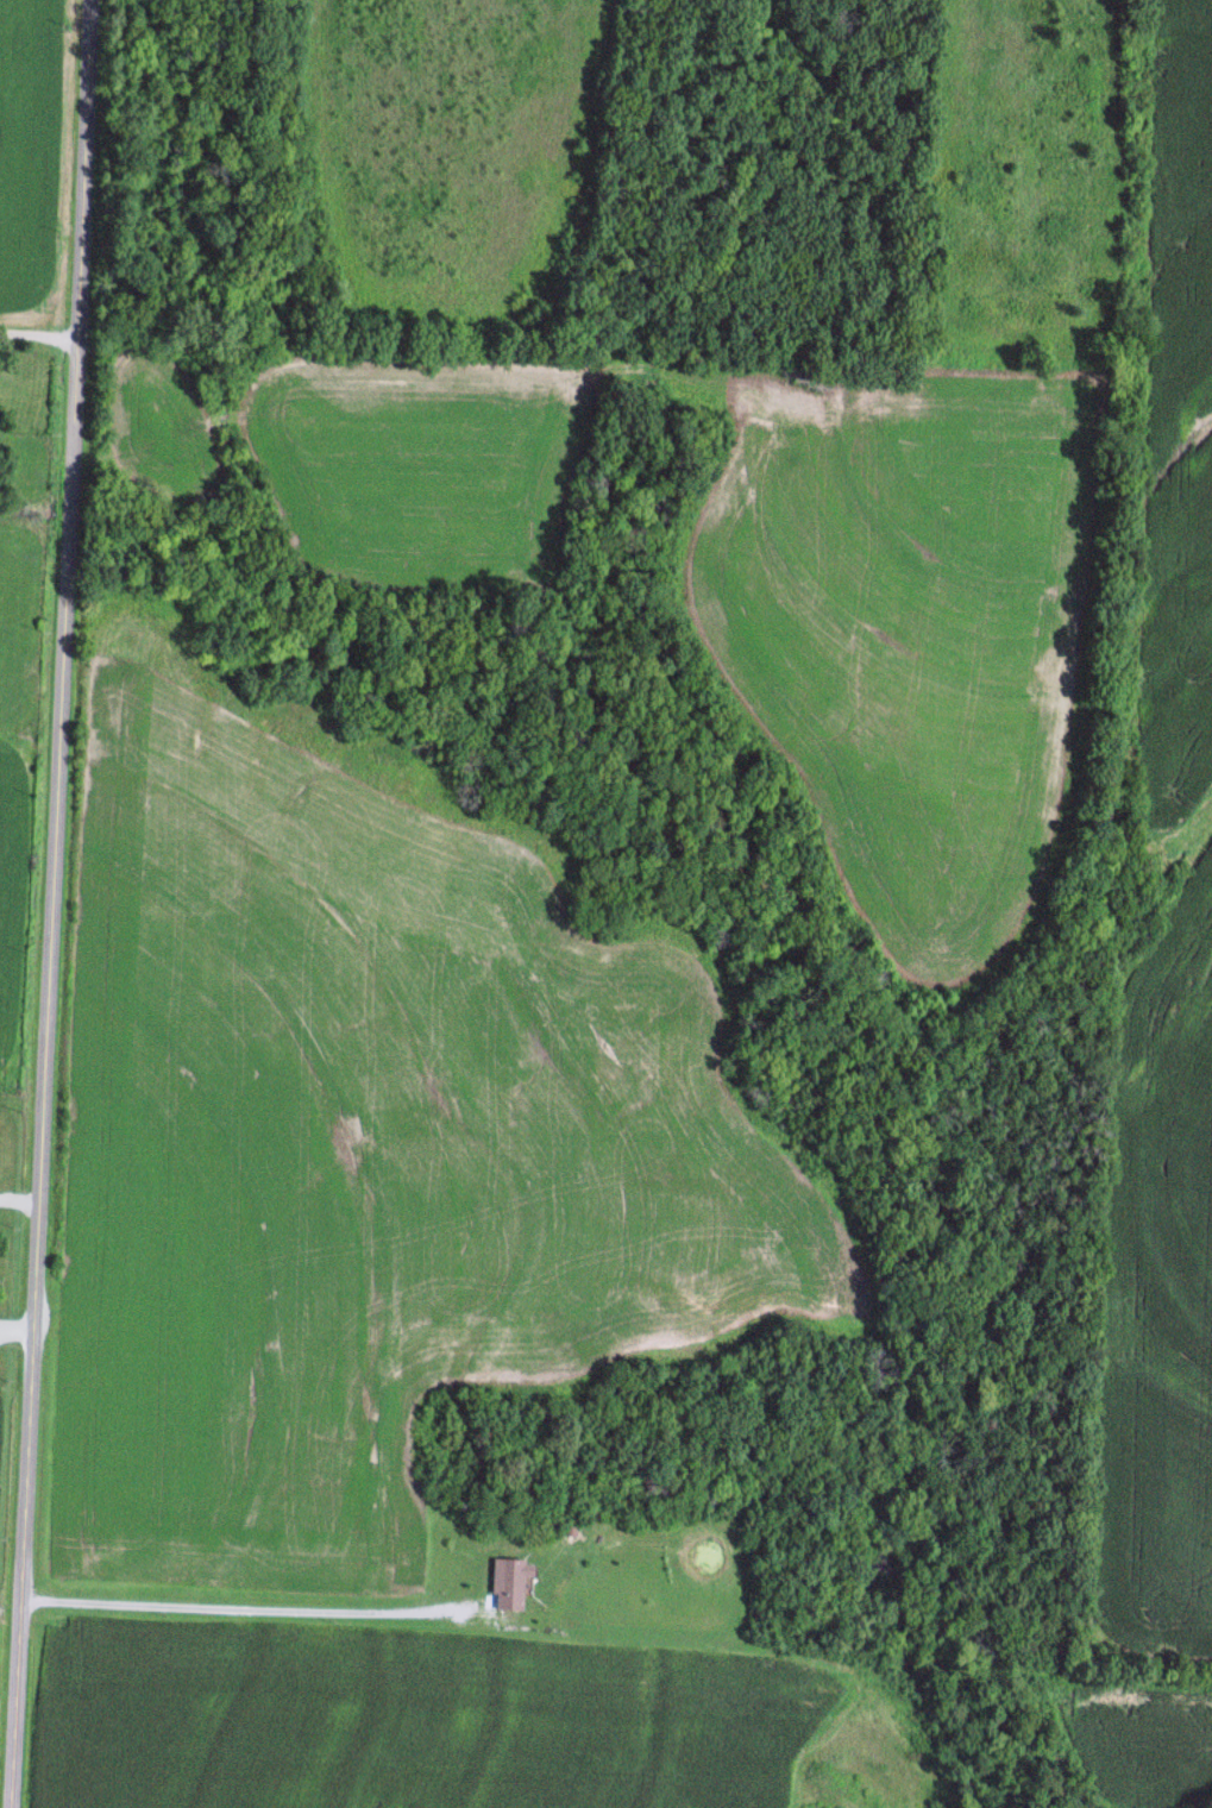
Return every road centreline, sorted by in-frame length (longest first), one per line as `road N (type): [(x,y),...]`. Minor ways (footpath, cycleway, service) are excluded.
road 1 (secondary): [(88,0),(11,1807)]

